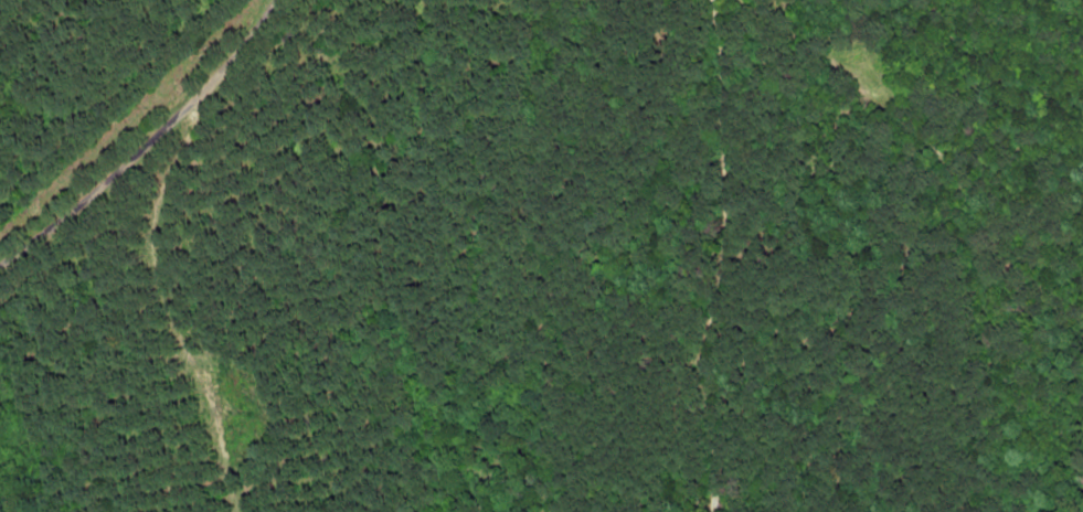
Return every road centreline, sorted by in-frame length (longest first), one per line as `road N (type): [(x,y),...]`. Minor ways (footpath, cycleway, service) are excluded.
road 1 (residential): [(689,0),(713,65),(701,323),(716,422),(708,511)]
road 2 (residential): [(264,0),(246,32),(9,215),(0,235)]

